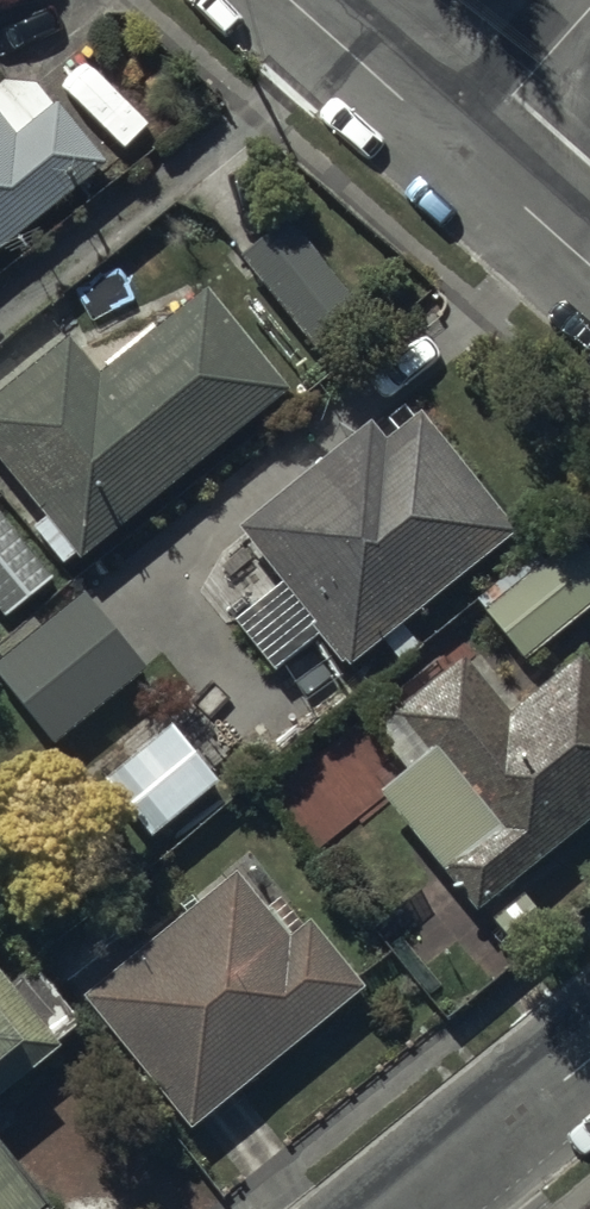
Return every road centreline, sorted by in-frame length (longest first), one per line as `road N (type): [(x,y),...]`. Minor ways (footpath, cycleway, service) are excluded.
road 1 (residential): [(589,1065),(413,1208)]
road 2 (residential): [(315,0),(468,135)]
road 3 (residential): [(589,0),(468,135)]
road 4 (residential): [(468,135),(589,247)]

